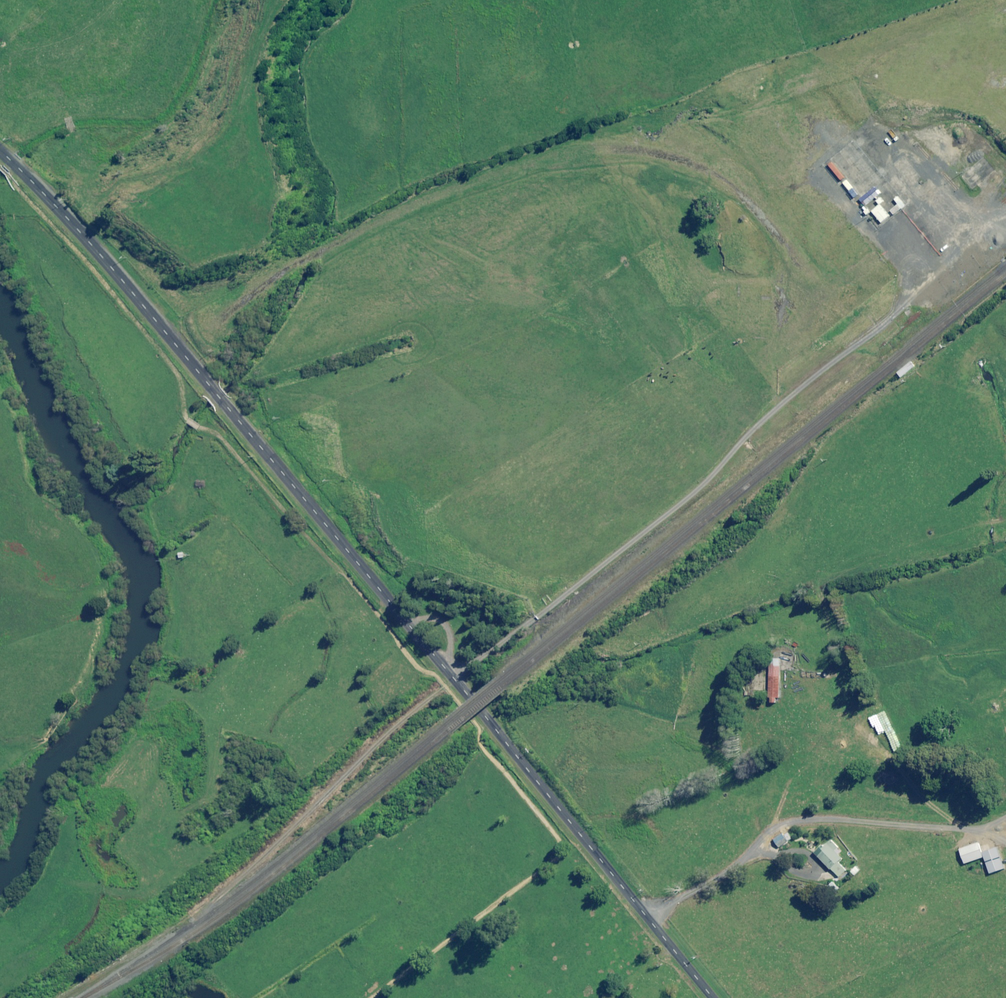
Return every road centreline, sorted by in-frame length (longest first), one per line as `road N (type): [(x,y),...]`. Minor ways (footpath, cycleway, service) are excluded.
road 1 (track): [(368,997),(558,856),(558,840),(478,744),(473,724),(432,673),(405,655),(343,572),(220,435),(185,418),(168,362),(0,169)]
road 2 (unclassified): [(0,151),(220,399),(712,997)]
road 3 (track): [(647,917),(784,824),(971,829),(1005,845)]

